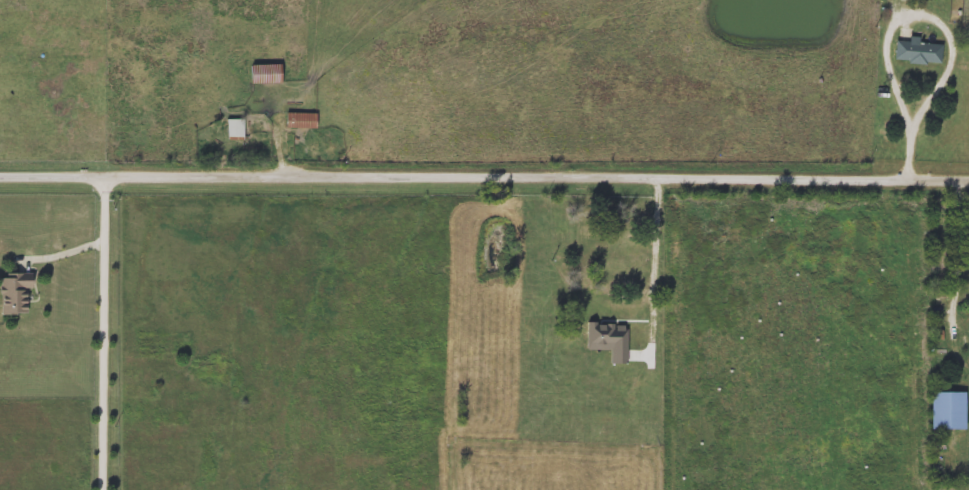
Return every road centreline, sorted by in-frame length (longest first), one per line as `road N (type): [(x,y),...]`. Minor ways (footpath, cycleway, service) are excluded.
road 1 (residential): [(0,175),(968,178)]
road 2 (track): [(892,178),(885,201),(913,244),(922,489)]
road 3 (residential): [(106,175),(102,489)]
road 4 (residential): [(584,176),(581,264),(598,295),(631,304),(648,299),(656,282),(659,176)]
road 5 (residential): [(949,66),(909,123),(885,56),(893,26),(902,16),(929,16),(953,43),(949,66)]

